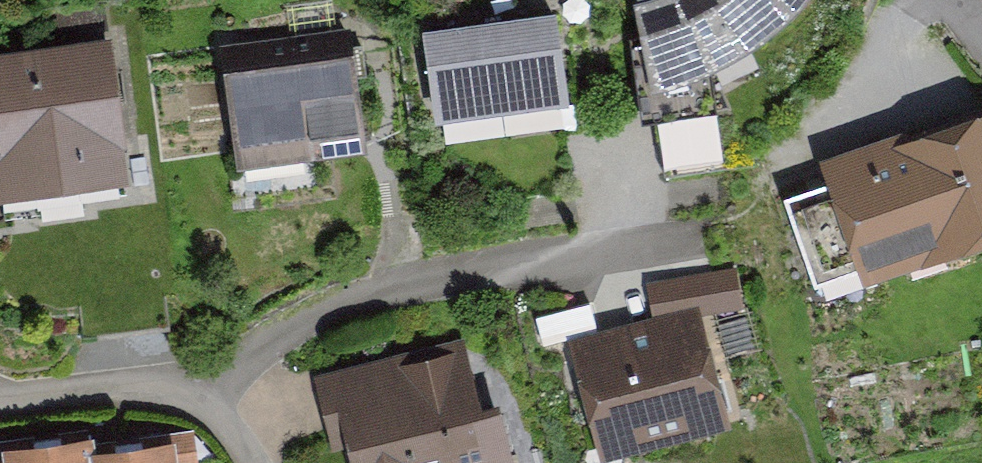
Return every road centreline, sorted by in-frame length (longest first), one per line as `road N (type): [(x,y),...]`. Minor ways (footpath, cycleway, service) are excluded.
road 1 (residential): [(207,396),(297,326),(398,287),(723,216)]
road 2 (residential): [(0,399),(135,382),(207,396)]

